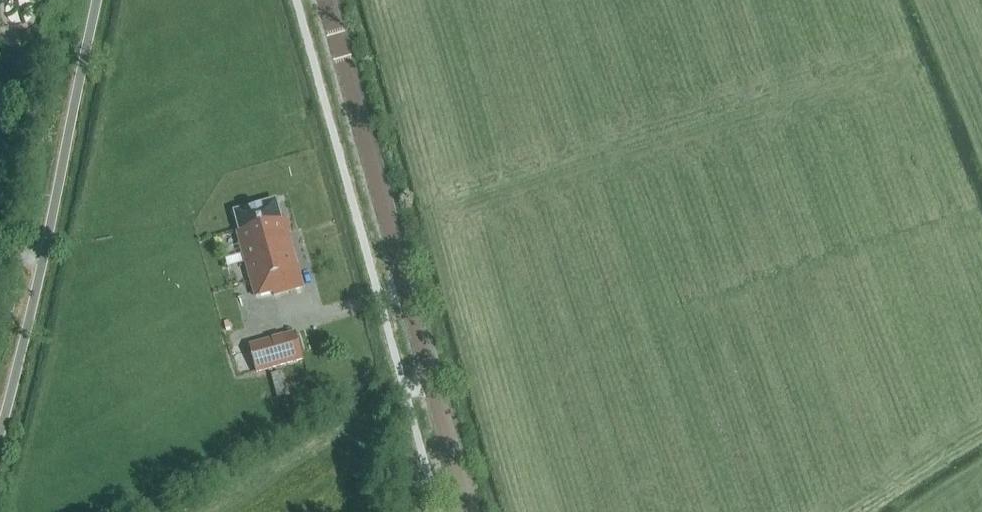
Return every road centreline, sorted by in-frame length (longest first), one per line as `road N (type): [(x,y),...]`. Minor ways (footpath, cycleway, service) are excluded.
road 1 (unclassified): [(468,511),(327,0)]
road 2 (residential): [(0,430),(96,0)]

